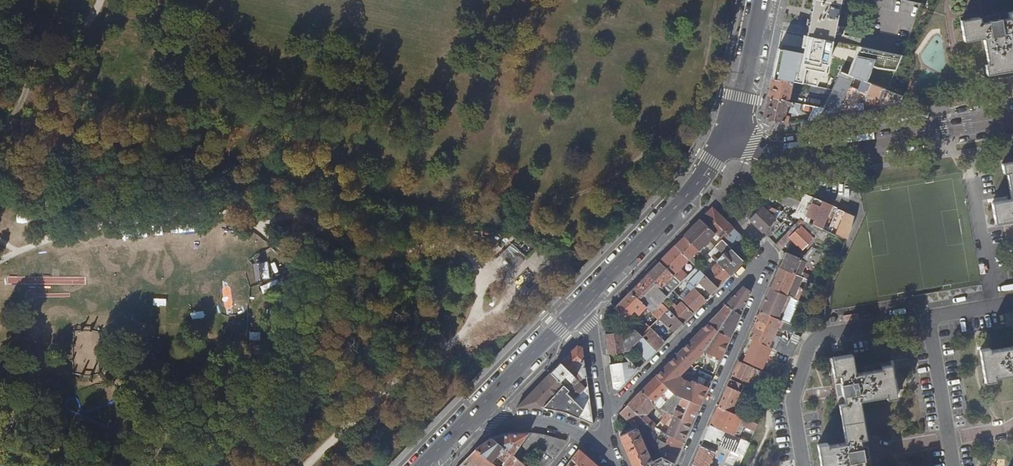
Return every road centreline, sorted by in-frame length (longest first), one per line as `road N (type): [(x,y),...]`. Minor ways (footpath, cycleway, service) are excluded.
road 1 (residential): [(684,465),(767,260),(621,401),(604,409)]
road 2 (residential): [(803,465),(793,410),(813,342),(1012,303)]
road 3 (primary): [(726,135),(789,151),(1012,116)]
road 4 (primary): [(575,309),(684,199),(726,135)]
road 5 (secondary): [(726,135),(761,0)]
road 6 (primary): [(481,406),(575,309)]

